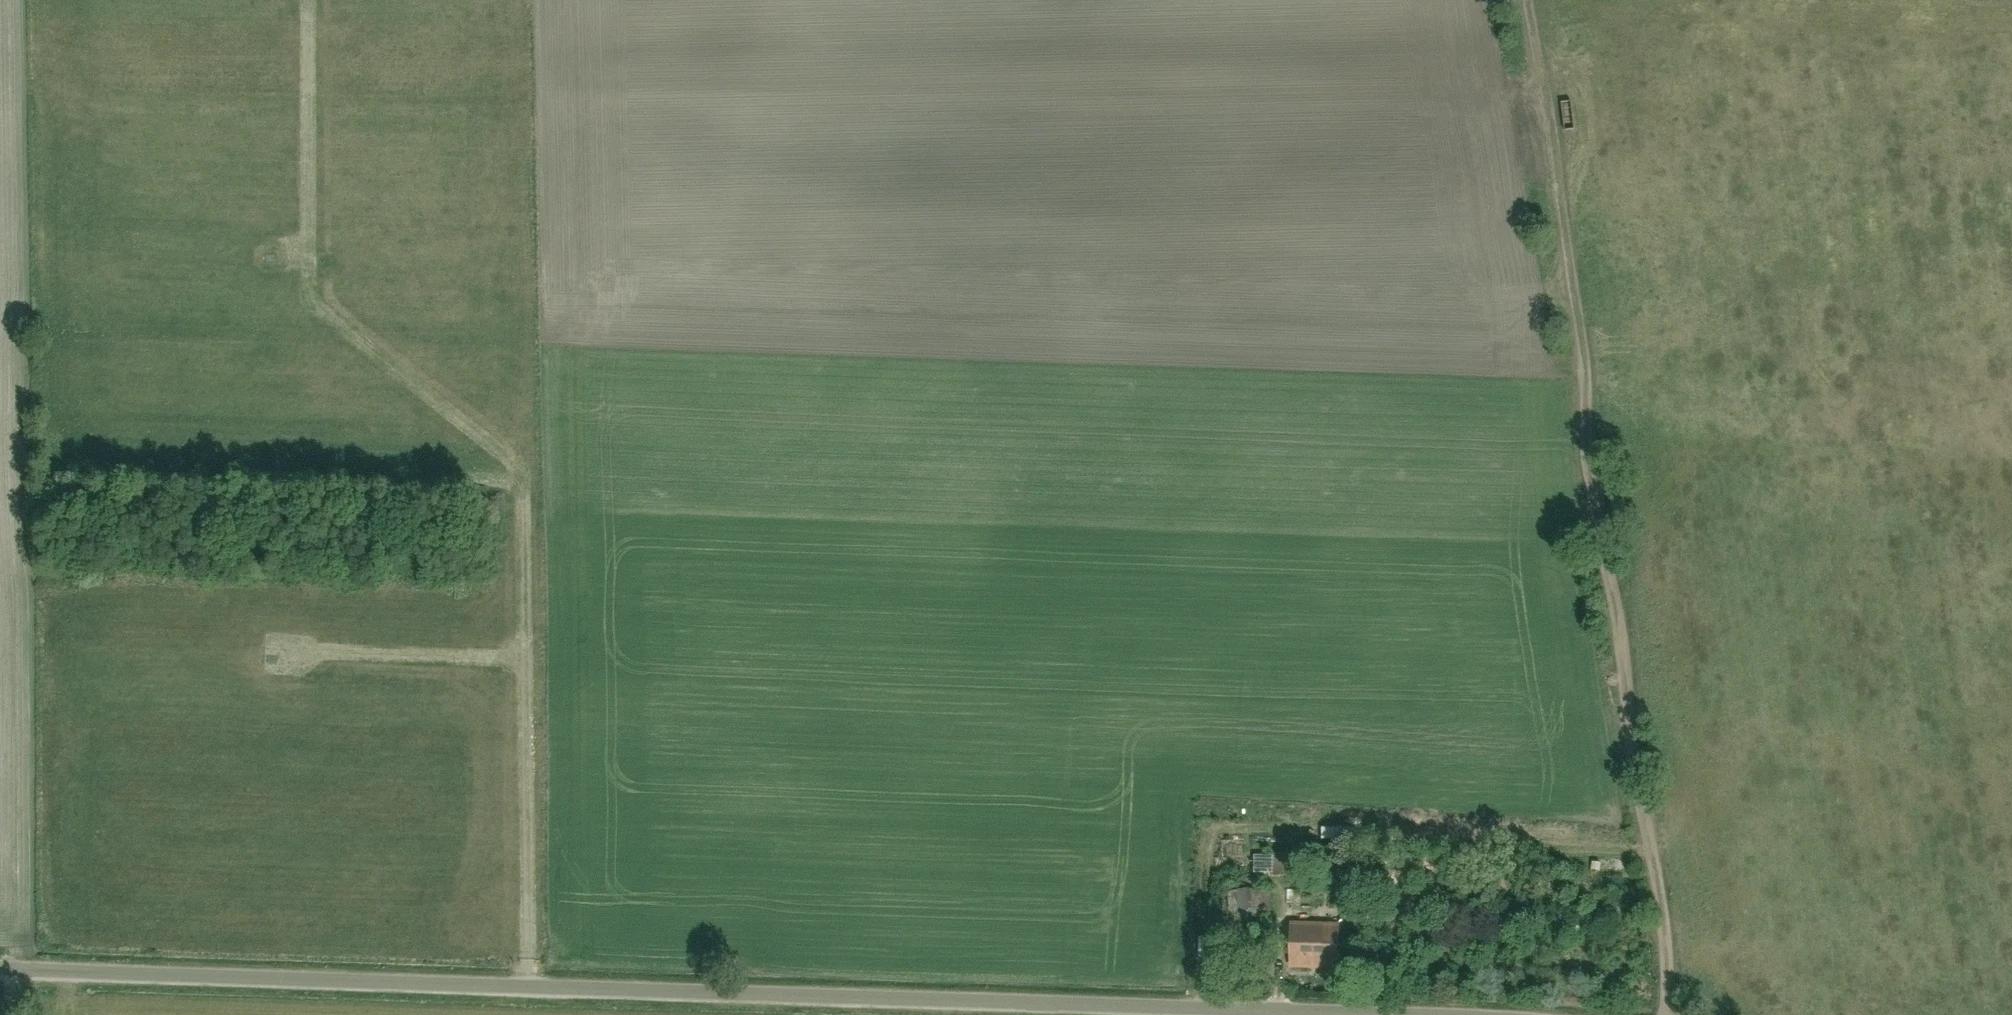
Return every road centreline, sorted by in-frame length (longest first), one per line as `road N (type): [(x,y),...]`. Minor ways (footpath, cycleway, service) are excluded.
road 1 (unclassified): [(1385,1014),(0,967)]
road 2 (track): [(1671,1014),(1522,0)]

